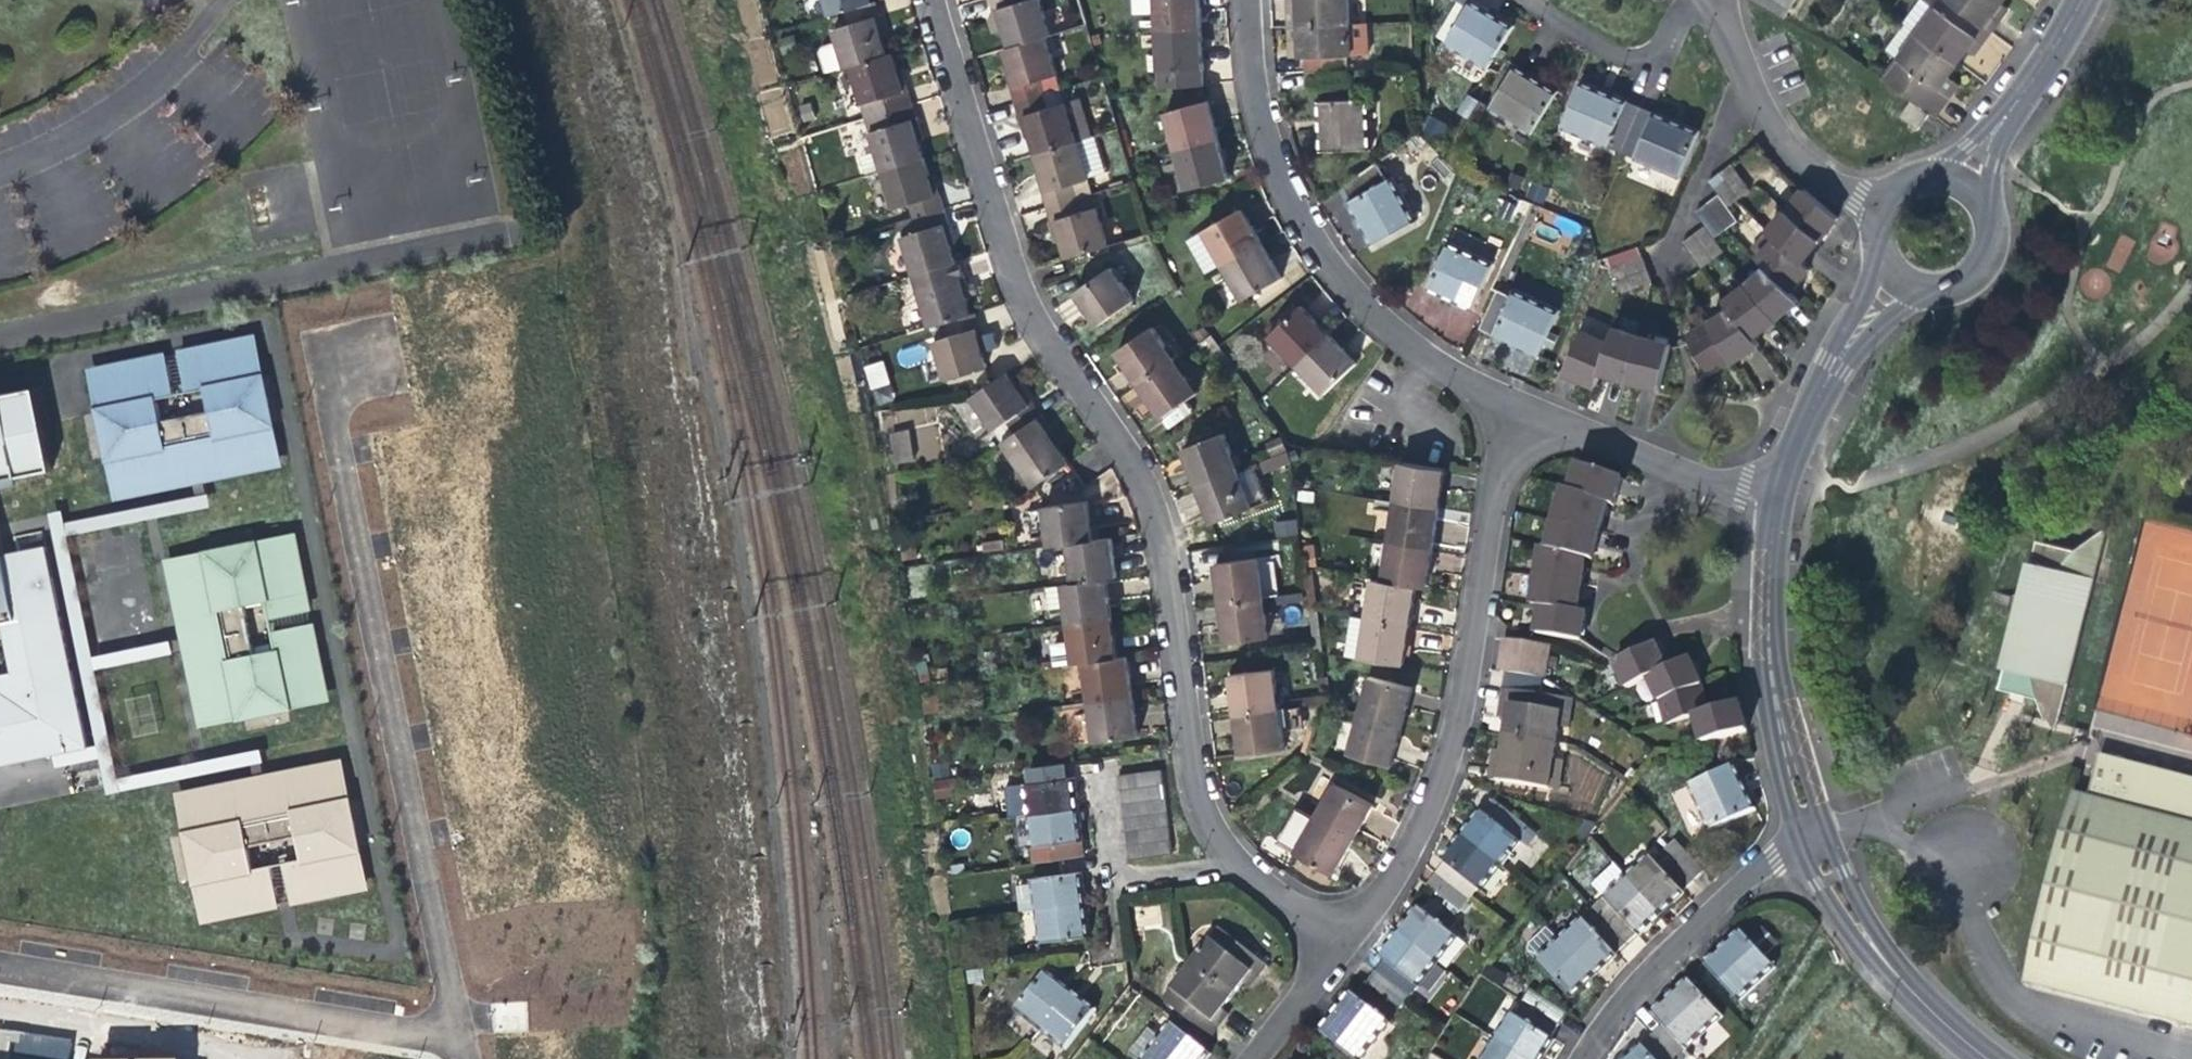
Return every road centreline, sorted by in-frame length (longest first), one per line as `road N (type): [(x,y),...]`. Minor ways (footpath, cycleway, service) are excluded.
road 1 (residential): [(1236,866),(1190,785),(1146,509),(1011,280),(925,0)]
road 2 (residential): [(380,360),(327,370),(458,1040)]
road 3 (residential): [(1338,945),(1393,866),(1431,780),(1495,465),(1514,407)]
road 4 (residential): [(1240,0),(1253,125),(1307,240),(1388,329),(1514,407)]
road 5 (residential): [(0,960),(458,1040)]
road 6 (residential): [(1797,842),(1691,927),(1579,1058)]
road 7 (residential): [(1701,0),(1778,139),(1825,180),(1879,211)]
road 8 (residential): [(1514,407),(1769,504)]
road 9 (residential): [(1095,773),(1113,873),(1236,866)]
road 10 (residential): [(1528,0),(1630,58),(1650,51),(1680,0)]
road 11 (residential): [(1765,697),(1759,594),(1769,504)]
road 12 (residential): [(1769,504),(1800,422),(1852,334)]
road 13 (residential): [(1985,1058),(1876,957)]
road 14 (residential): [(1765,697),(1797,842)]
road 15 (residential): [(2071,0),(2042,58),(1989,122)]
road 16 (residential): [(1246,1058),(1338,945)]
road 17 (residential): [(1820,829),(1765,697)]
road 18 (residential): [(1797,842),(1826,906),(1876,957)]
road 19 (residential): [(1876,957),(1820,829)]
road 20 (residential): [(1338,945),(1236,866)]
road 21 (residential): [(1926,291),(1976,272),(1991,239),(1984,204)]

